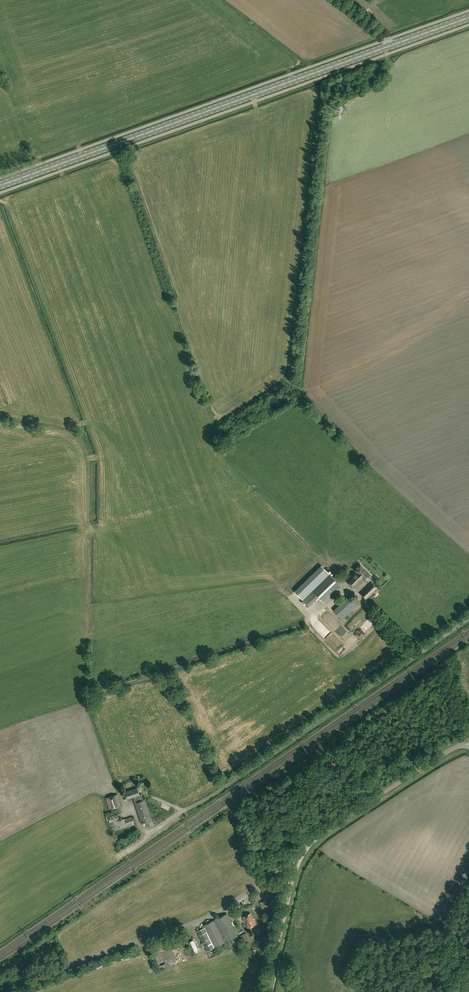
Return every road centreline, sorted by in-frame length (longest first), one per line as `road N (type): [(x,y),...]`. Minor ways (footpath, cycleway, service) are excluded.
road 1 (unclassified): [(0,990),(216,913),(465,742)]
road 2 (primary): [(0,186),(468,18)]
road 3 (track): [(307,847),(270,991)]

